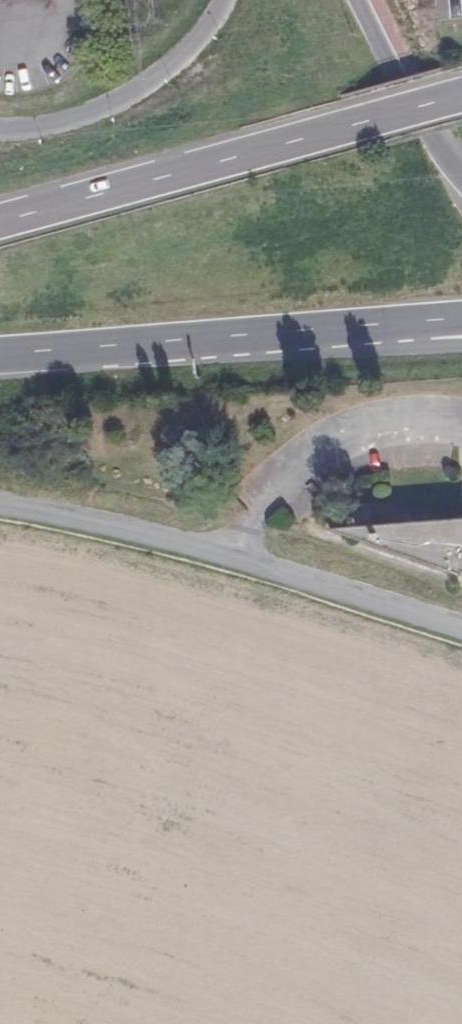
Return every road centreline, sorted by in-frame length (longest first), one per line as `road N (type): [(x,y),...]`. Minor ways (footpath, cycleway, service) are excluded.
road 1 (tertiary): [(0,503),(229,553),(461,630)]
road 2 (primary): [(461,94),(0,219)]
road 3 (primary): [(0,355),(420,320)]
road 4 (primary): [(367,0),(461,168)]

